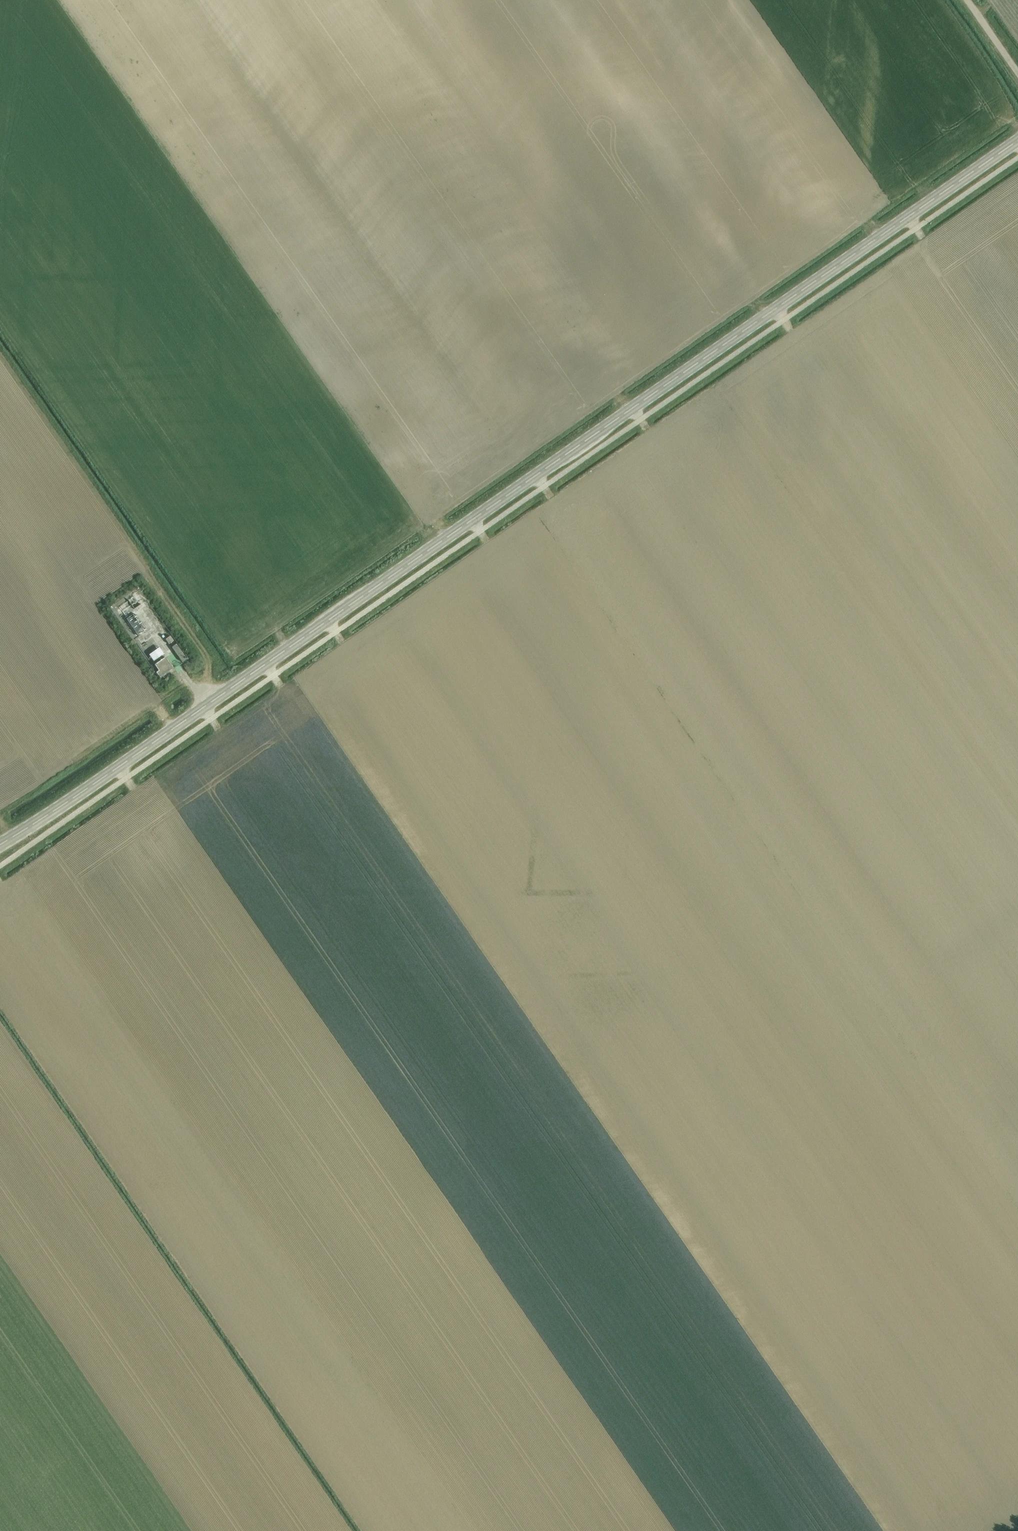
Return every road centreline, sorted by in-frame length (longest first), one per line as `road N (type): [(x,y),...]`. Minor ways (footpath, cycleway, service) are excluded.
road 1 (tertiary): [(0,845),(1017,140)]

